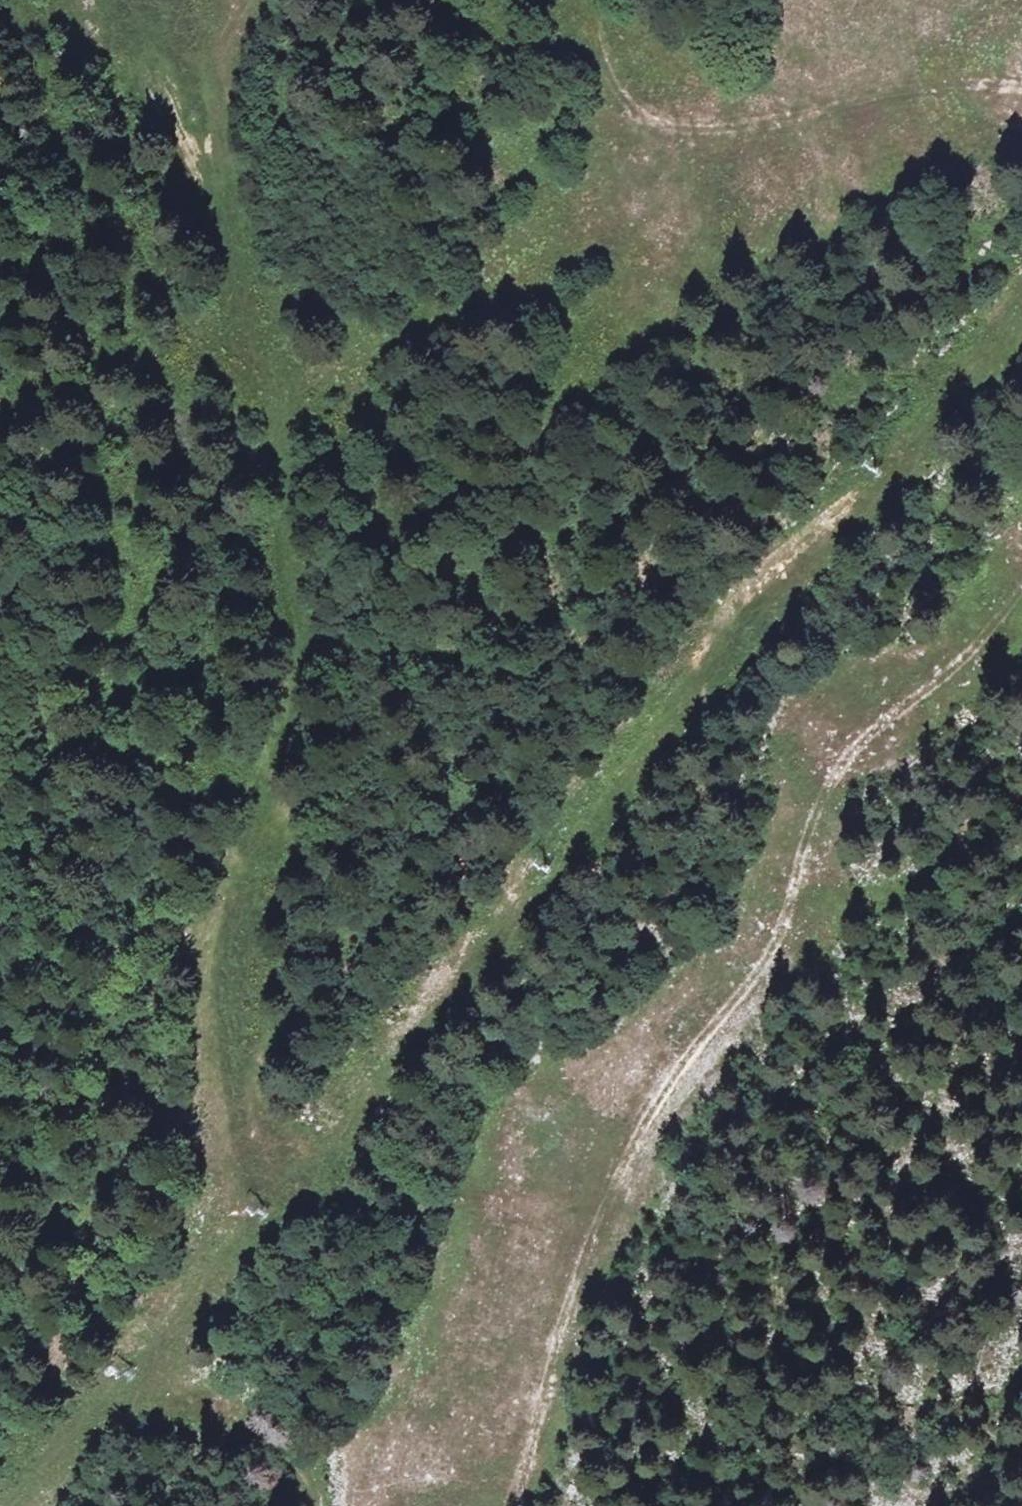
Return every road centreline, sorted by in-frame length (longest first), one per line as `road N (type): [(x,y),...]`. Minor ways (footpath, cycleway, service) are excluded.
road 1 (track): [(513,1505),(610,1193),(692,1064),(778,961),(823,781),(1021,620)]
road 2 (track): [(1021,87),(935,87),(713,131),(670,129),(638,115),(608,78),(585,0)]

